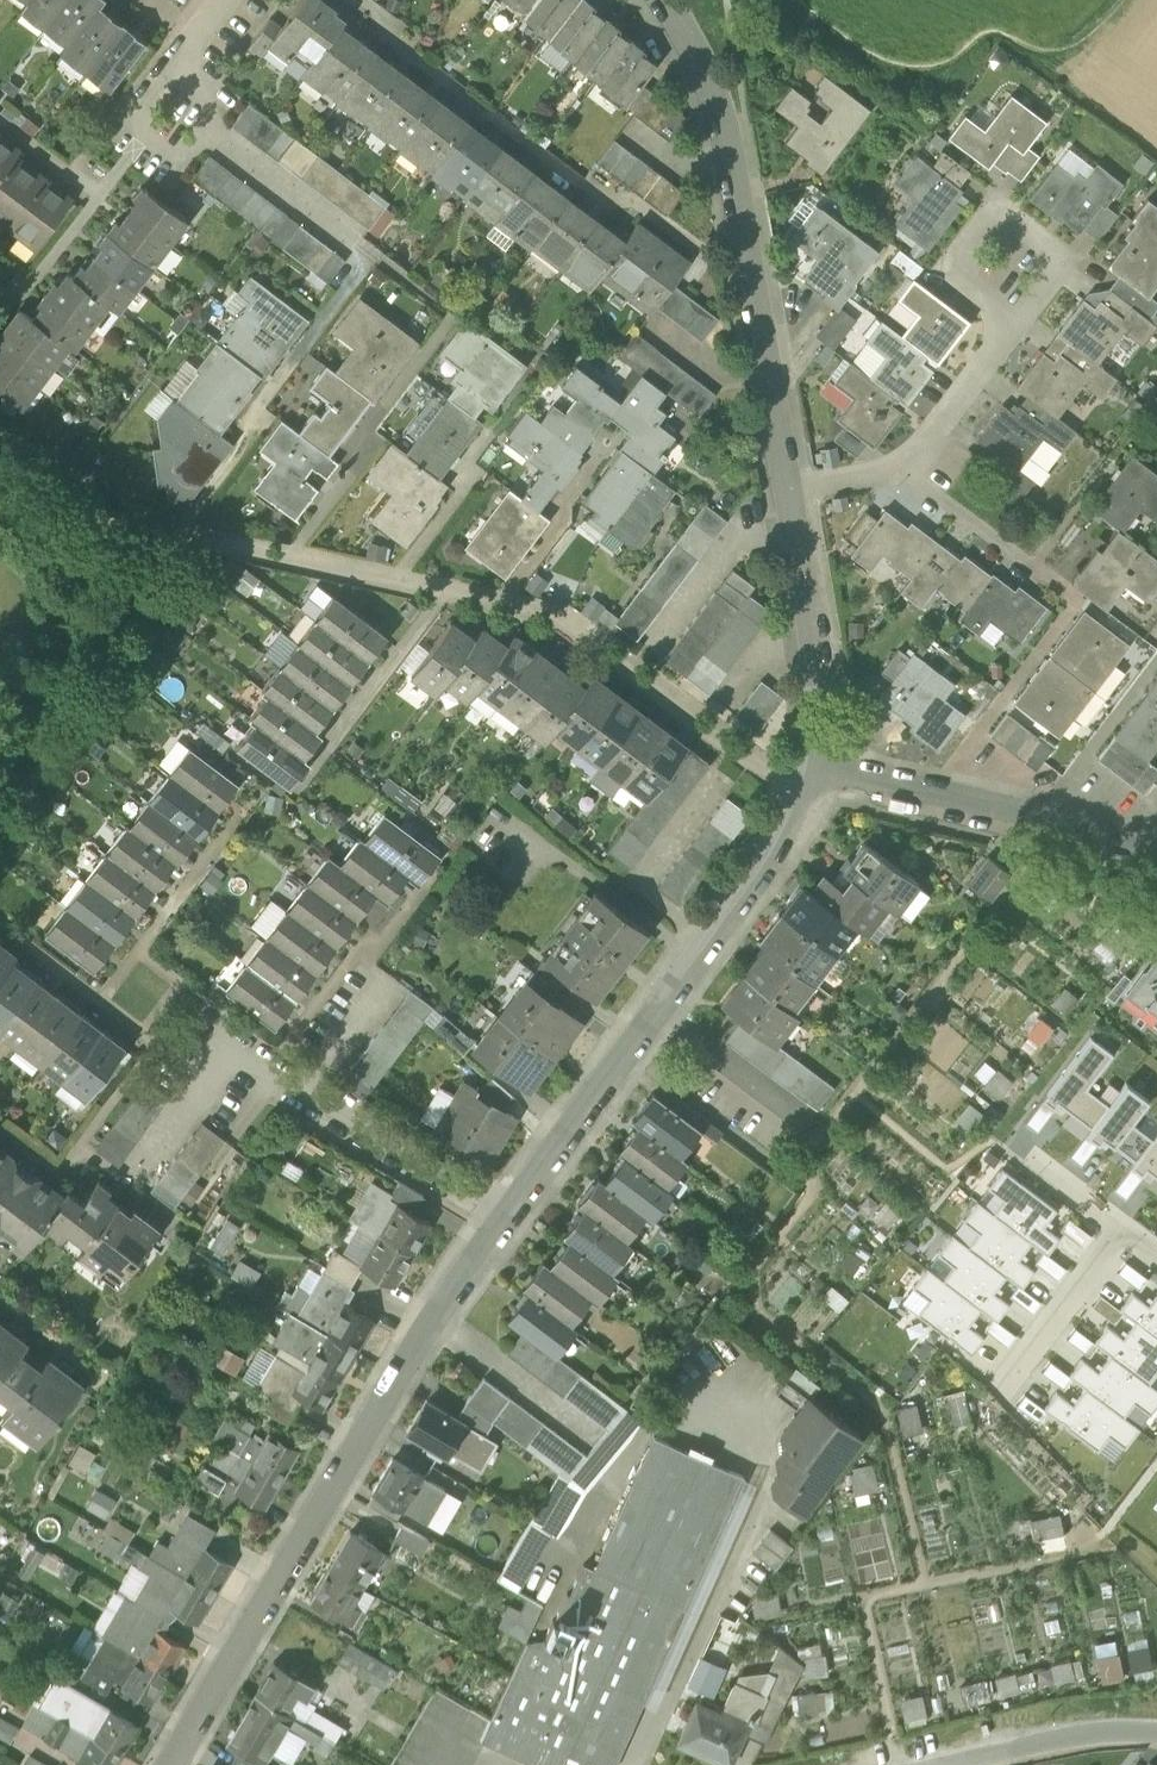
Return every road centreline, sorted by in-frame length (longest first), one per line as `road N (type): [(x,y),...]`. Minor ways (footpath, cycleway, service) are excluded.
road 1 (residential): [(809,800),(567,617),(201,544)]
road 2 (residential): [(508,1212),(435,1322),(177,1764)]
road 3 (residential): [(661,0),(710,86),(732,157),(786,494)]
road 4 (residential): [(809,800),(508,1212)]
road 5 (residential): [(821,764),(1156,848)]
road 6 (residential): [(508,1212),(244,1052),(222,1081)]
road 7 (residential): [(786,494),(901,468),(1022,317)]
road 8 (residential): [(219,0),(123,133),(174,172),(205,128)]
road 9 (residential): [(786,494),(824,722),(821,764)]
road 10 (residential): [(889,1764),(1121,1724),(1156,1727)]
road 11 (residential): [(1022,317),(1063,260),(996,212),(954,267)]
road 12 (residential): [(1125,1234),(1006,1391)]

